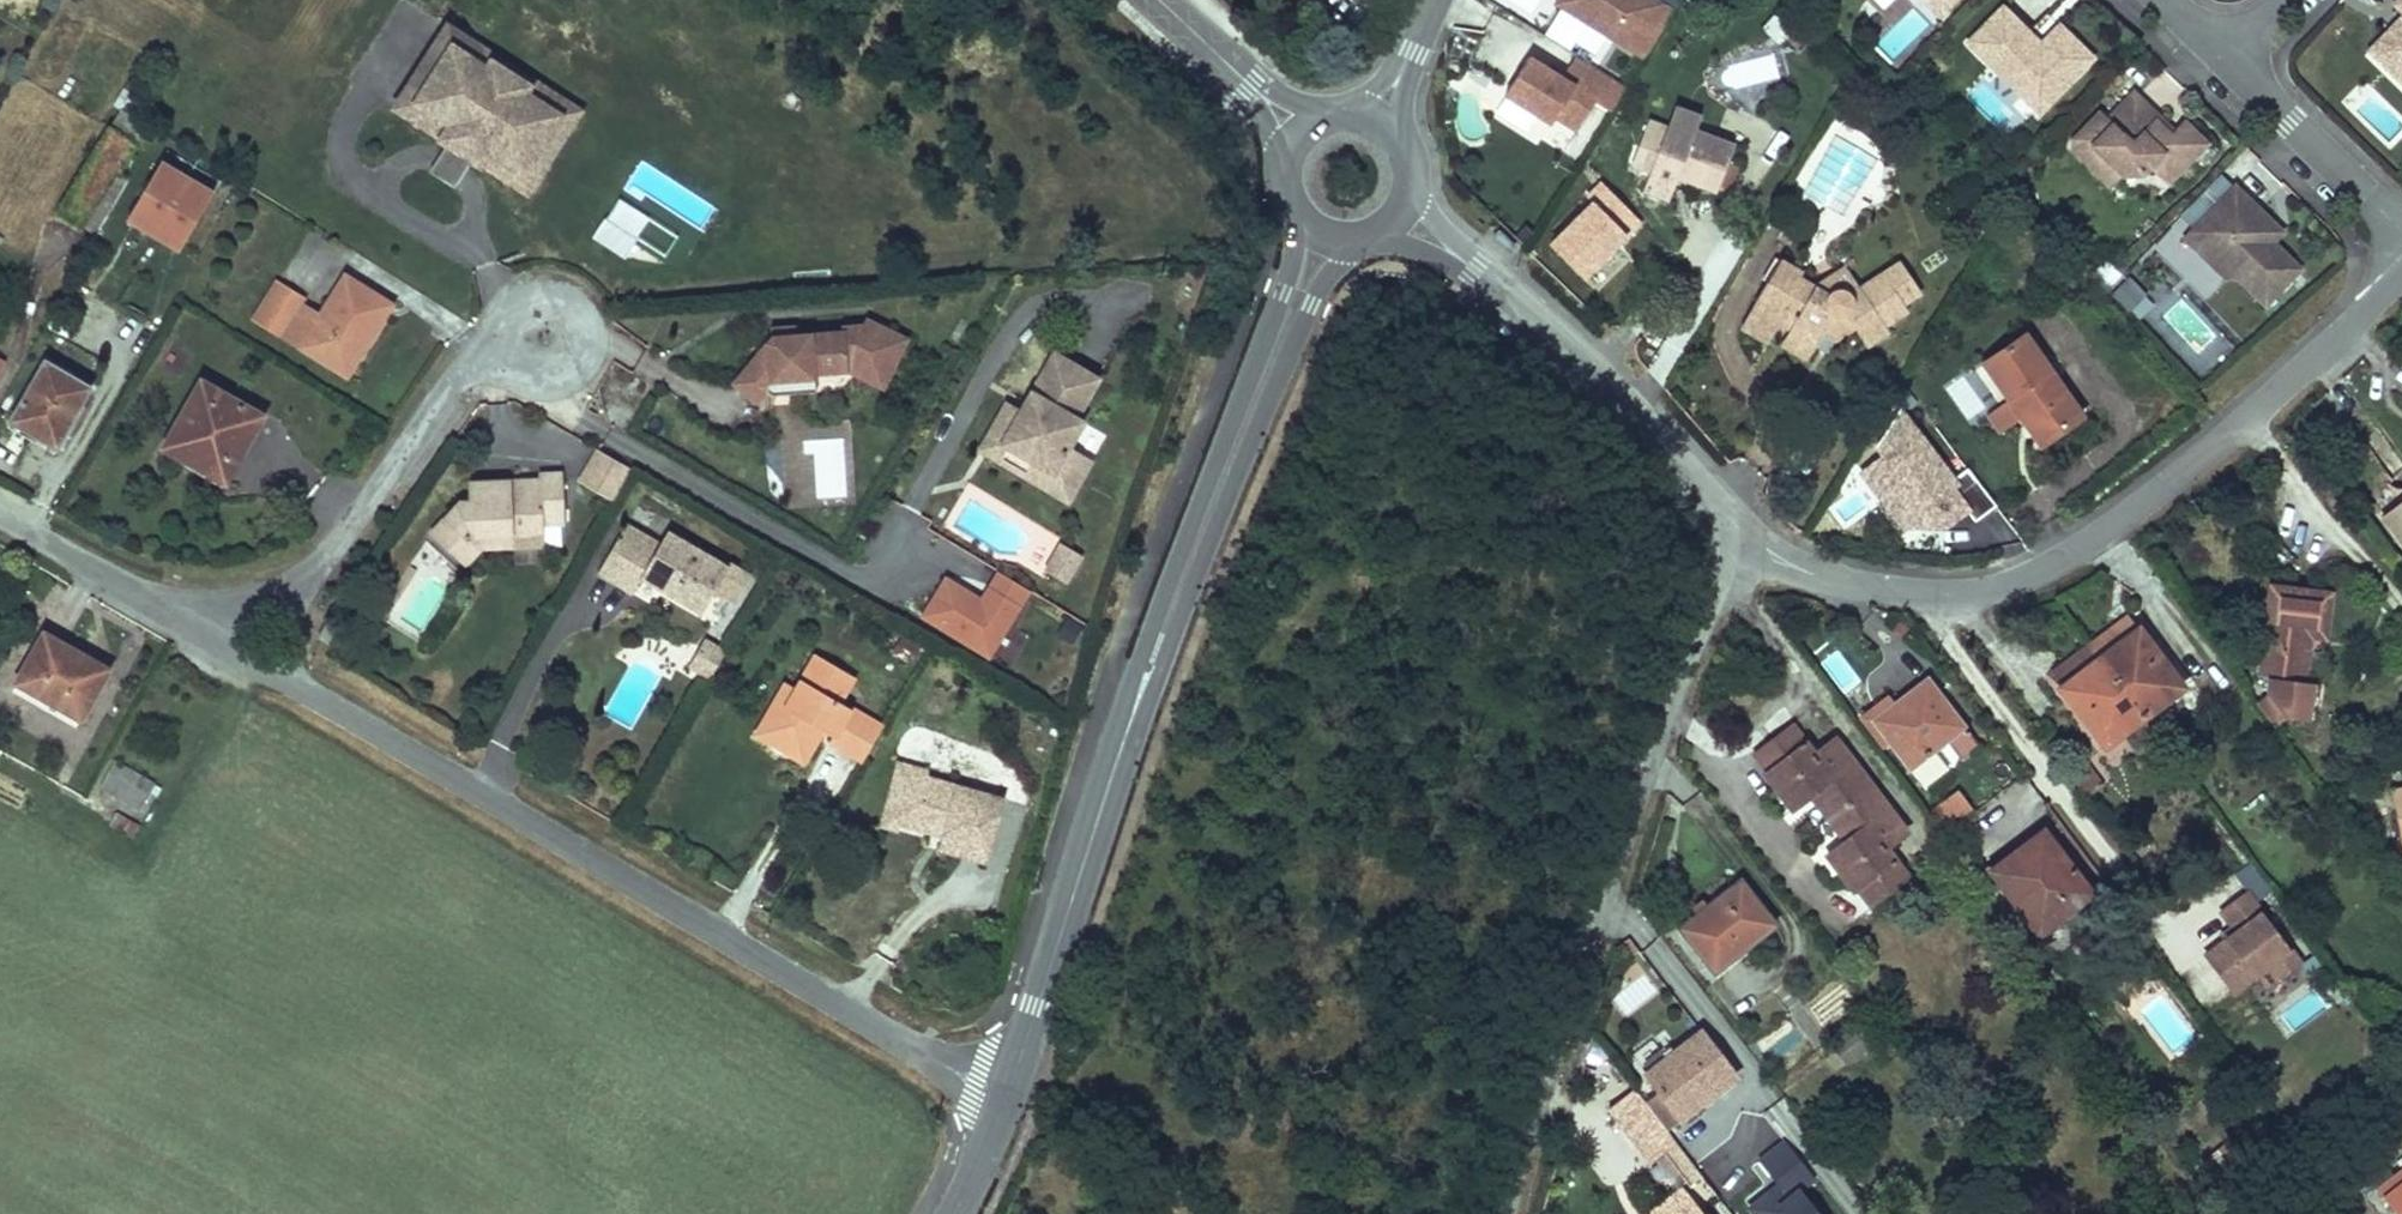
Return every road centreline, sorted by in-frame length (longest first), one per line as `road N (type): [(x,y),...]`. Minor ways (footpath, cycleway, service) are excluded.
road 1 (unclassified): [(1006,1095),(716,933),(304,682)]
road 2 (residential): [(1741,540),(1787,563),(1922,590),(1977,590),(2043,573),(2261,412),(2401,277)]
road 3 (tertiary): [(1249,415),(1149,653),(1006,1095)]
road 4 (tertiary): [(1516,1213),(1669,700),(1741,540)]
road 5 (unclassified): [(543,335),(483,349),(331,554)]
road 6 (tertiary): [(1630,402),(1450,232),(1413,178)]
road 7 (tertiary): [(1374,236),(1430,252),(1469,275),(1630,402)]
road 8 (residential): [(2227,54),(2401,233)]
road 9 (tertiary): [(1292,215),(1297,245),(1249,415)]
road 10 (tertiary): [(1249,415),(1310,300),(1357,241)]
road 11 (unclassified): [(331,554),(255,589),(141,587)]
road 12 (unclassified): [(304,682),(141,587)]
road 13 (tertiary): [(1630,402),(1741,540)]
road 14 (unclassified): [(141,587),(0,505)]
road 15 (tertiary): [(1404,143),(1407,89),(1444,0)]
road 16 (tertiary): [(1436,0),(1371,94),(1341,109)]
road 17 (tertiary): [(1249,84),(1143,0)]
road 18 (unclassified): [(304,682),(314,599),(331,554)]
road 19 (tertiary): [(1006,1095),(955,1213)]

